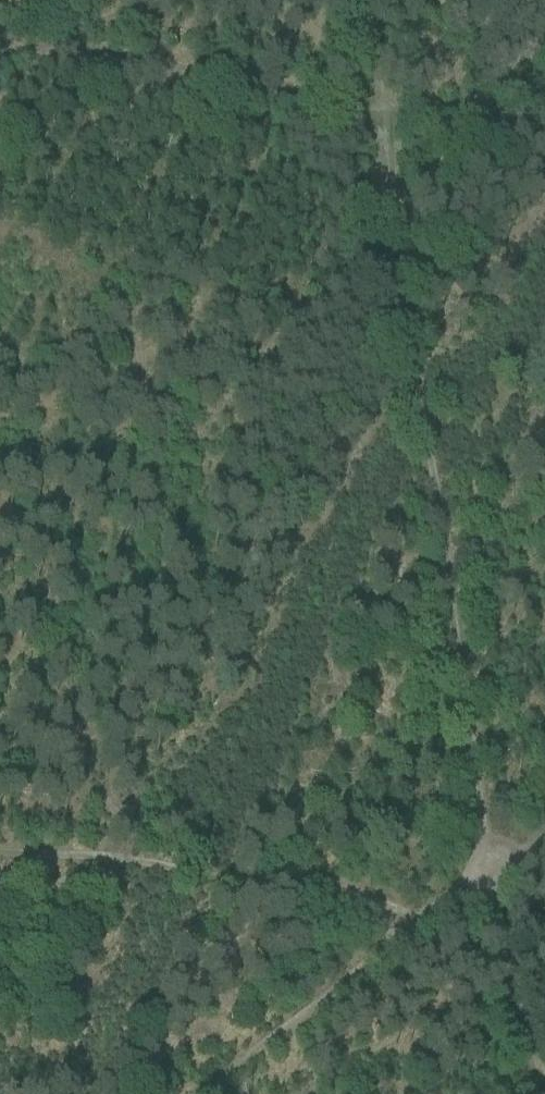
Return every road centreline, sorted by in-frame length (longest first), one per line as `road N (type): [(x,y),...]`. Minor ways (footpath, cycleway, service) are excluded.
road 1 (track): [(403,103),(500,870),(544,844)]
road 2 (track): [(500,870),(396,930),(193,1093)]
road 3 (track): [(403,103),(53,52)]
road 4 (track): [(544,117),(403,103)]

